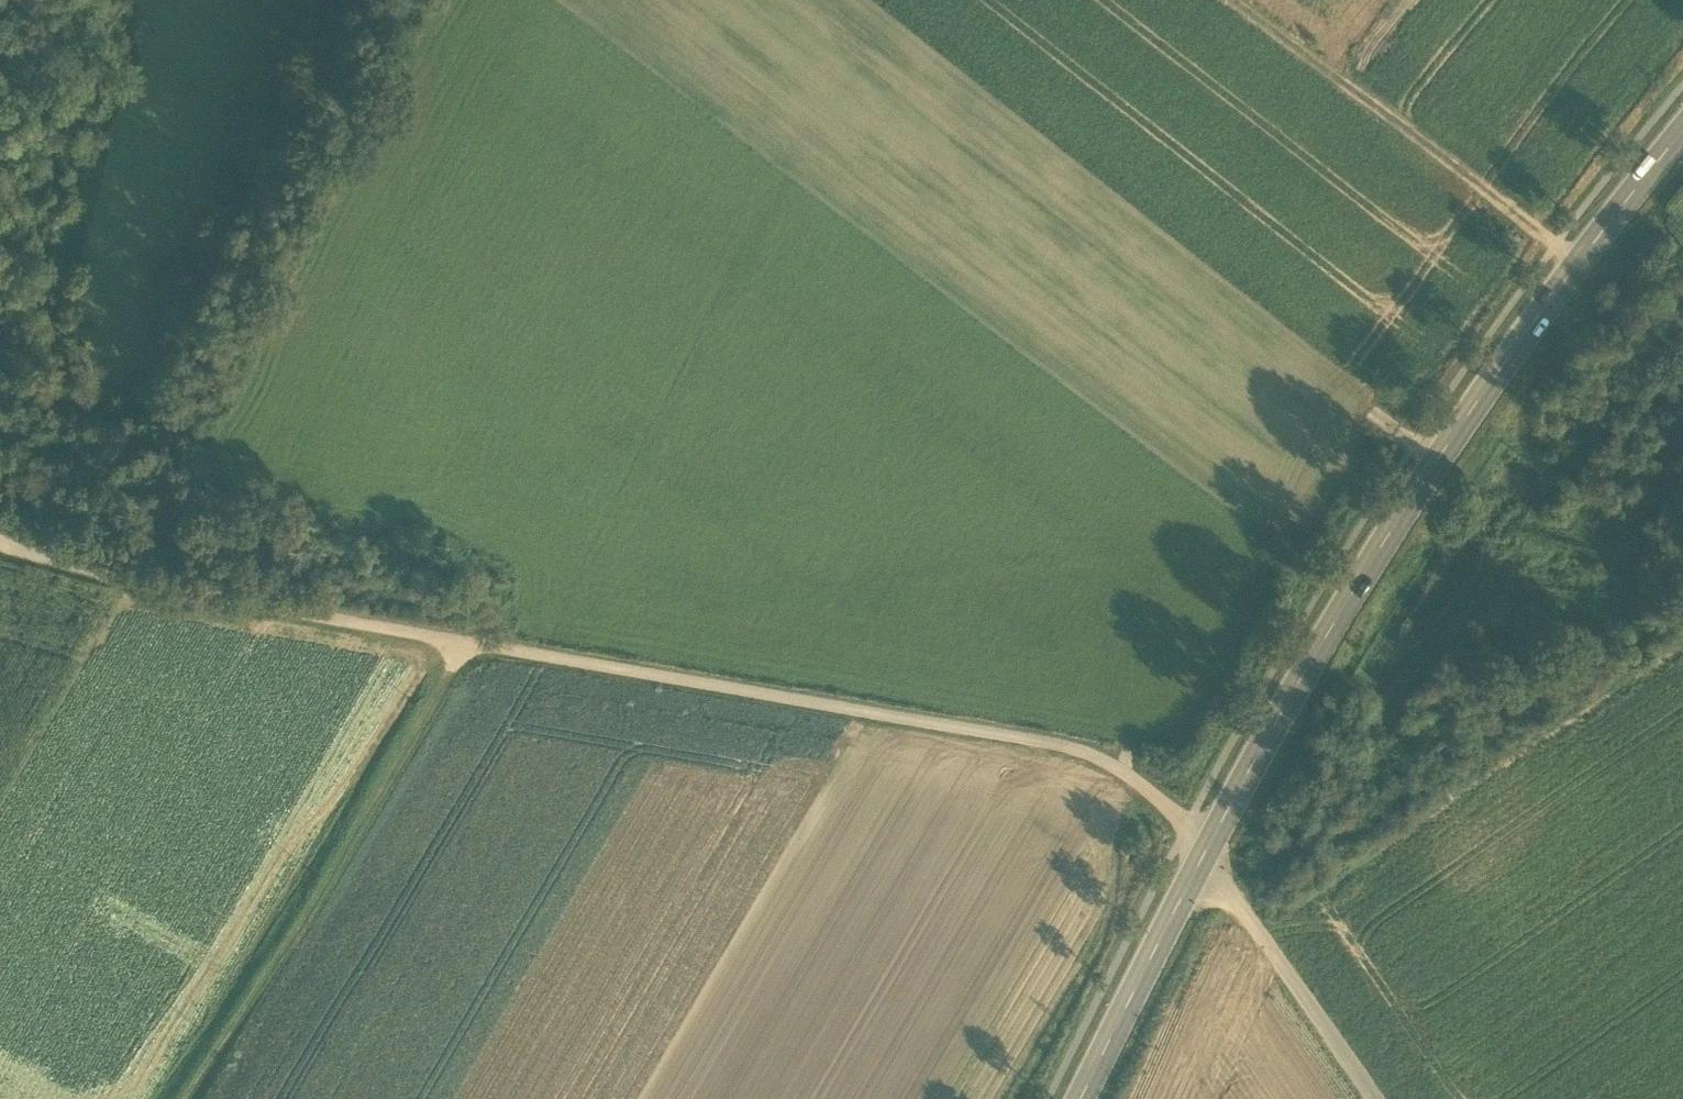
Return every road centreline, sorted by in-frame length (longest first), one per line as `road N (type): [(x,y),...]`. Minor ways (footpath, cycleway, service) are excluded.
road 1 (track): [(0,532),(17,550),(131,582),(1069,746),(1132,774),(1187,822),(1202,855),(1374,1098)]
road 2 (secondary): [(1682,129),(1578,258),(1389,530),(1202,855),(1080,1098)]
road 3 (track): [(183,1098),(269,976),(469,640)]
road 4 (track): [(1578,258),(1240,0)]

